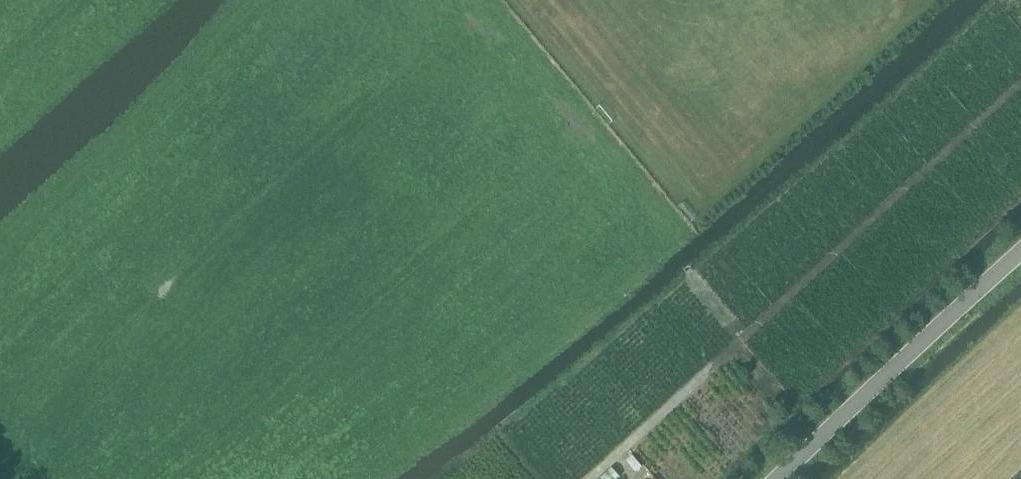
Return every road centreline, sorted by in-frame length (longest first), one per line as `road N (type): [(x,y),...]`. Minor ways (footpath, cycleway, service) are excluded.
road 1 (residential): [(779,478),(1020,251)]

